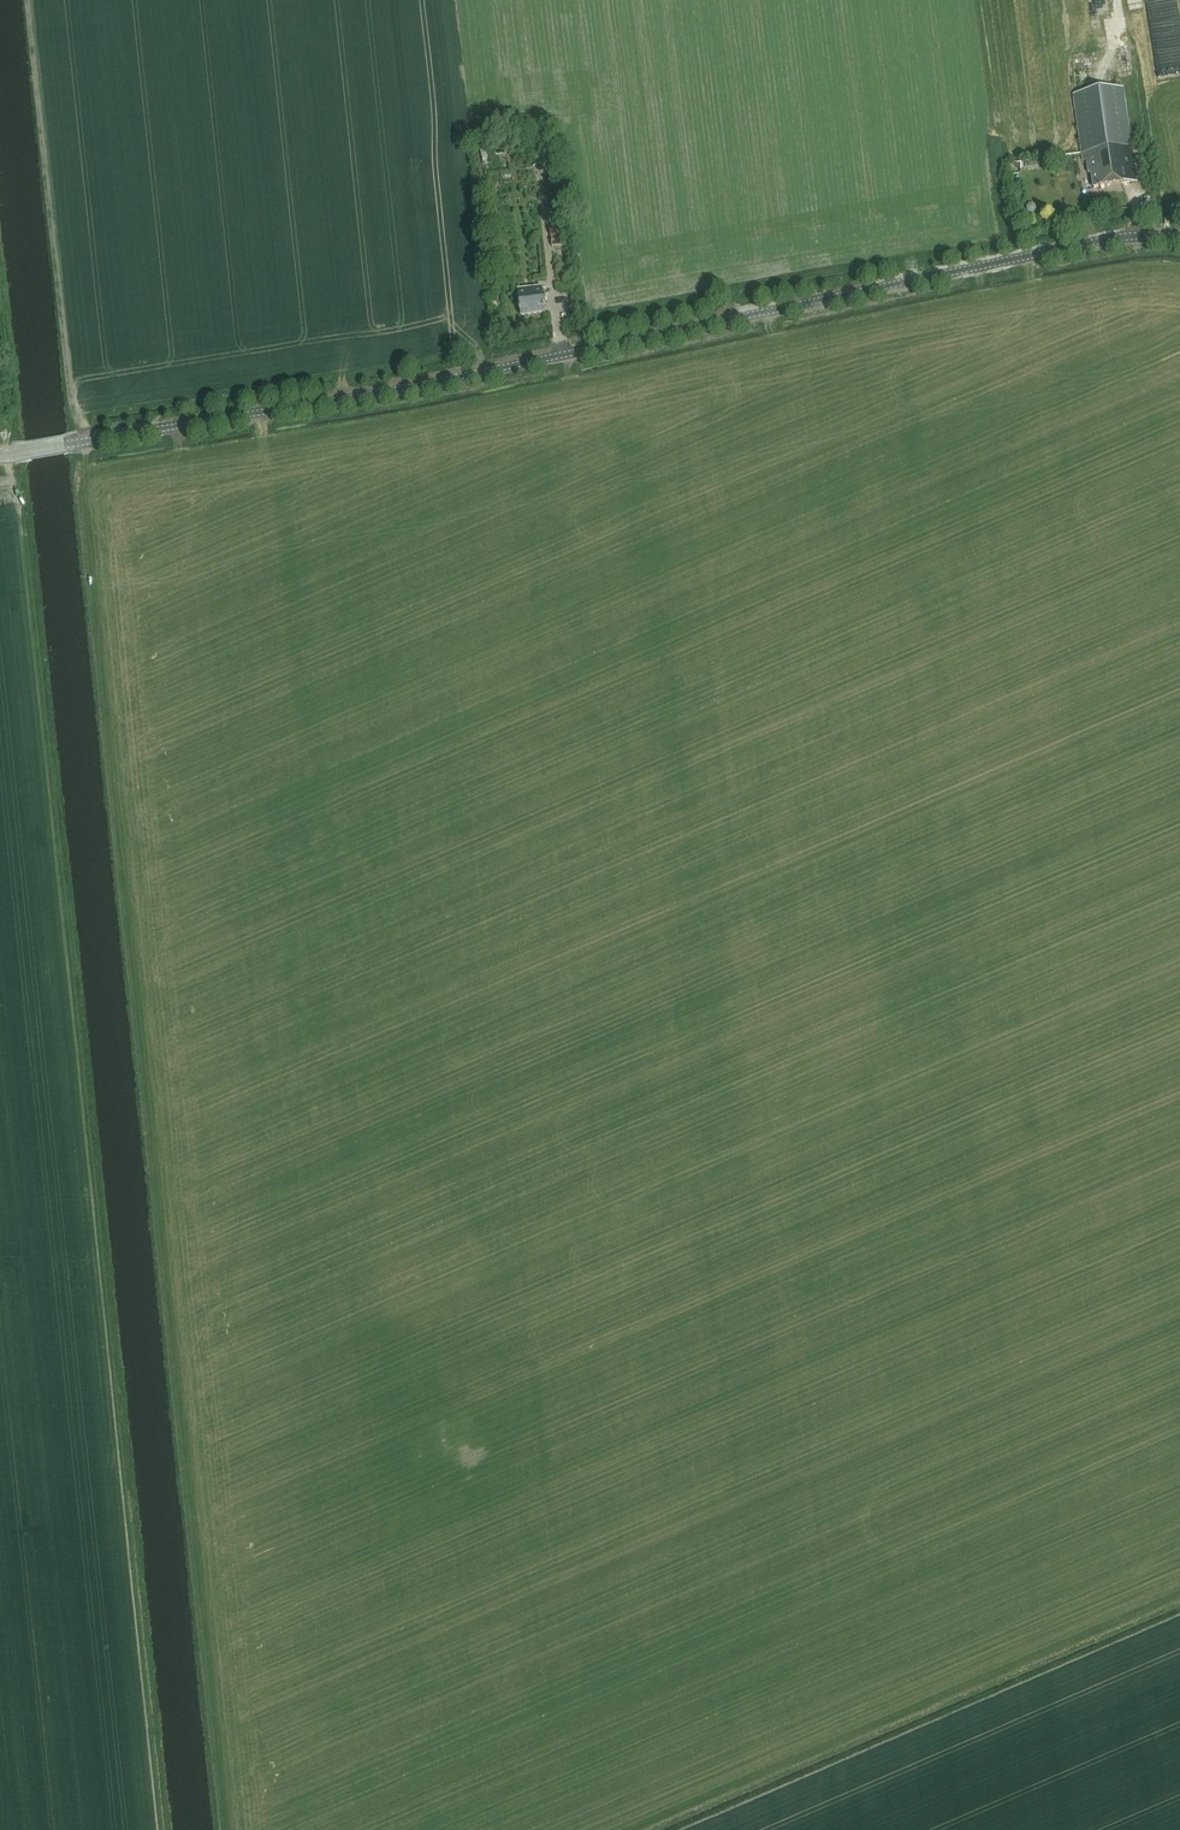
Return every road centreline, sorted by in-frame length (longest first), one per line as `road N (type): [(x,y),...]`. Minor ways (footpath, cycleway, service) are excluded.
road 1 (tertiary): [(0,456),(427,384),(1136,235),(1179,236)]

